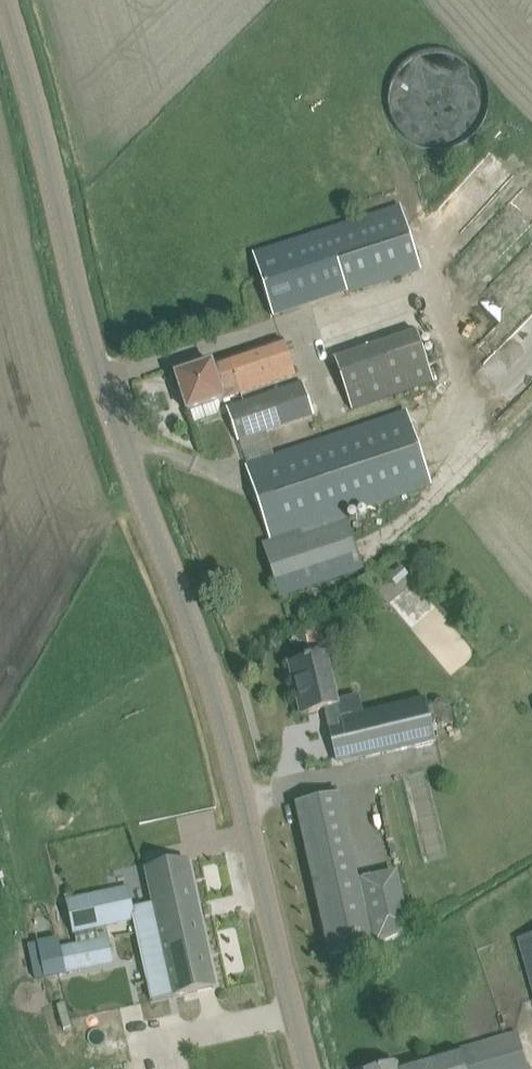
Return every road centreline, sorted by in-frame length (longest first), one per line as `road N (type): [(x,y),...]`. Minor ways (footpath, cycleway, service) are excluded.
road 1 (tertiary): [(305,1068),(206,657),(98,361),(0,15)]

